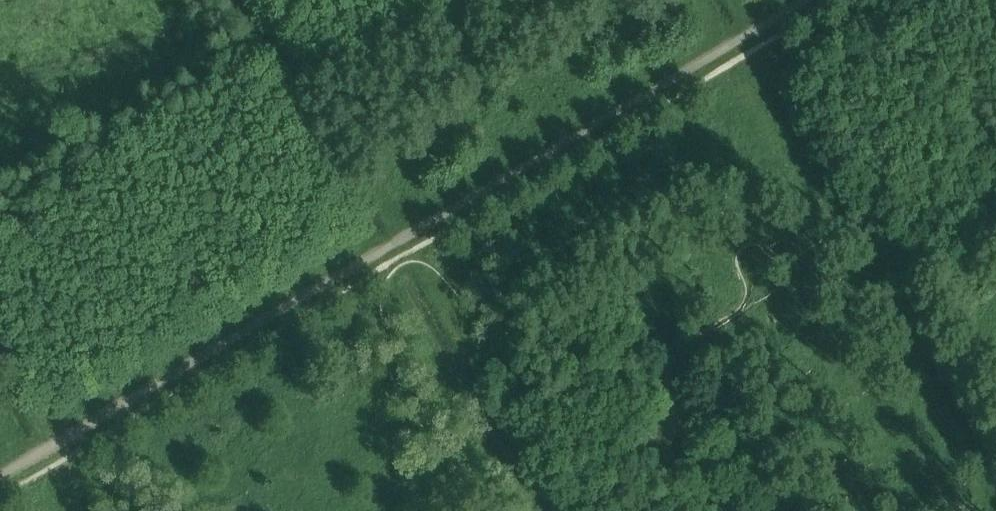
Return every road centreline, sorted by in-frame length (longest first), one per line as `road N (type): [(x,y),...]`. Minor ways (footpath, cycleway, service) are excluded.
road 1 (track): [(0,482),(801,0)]

